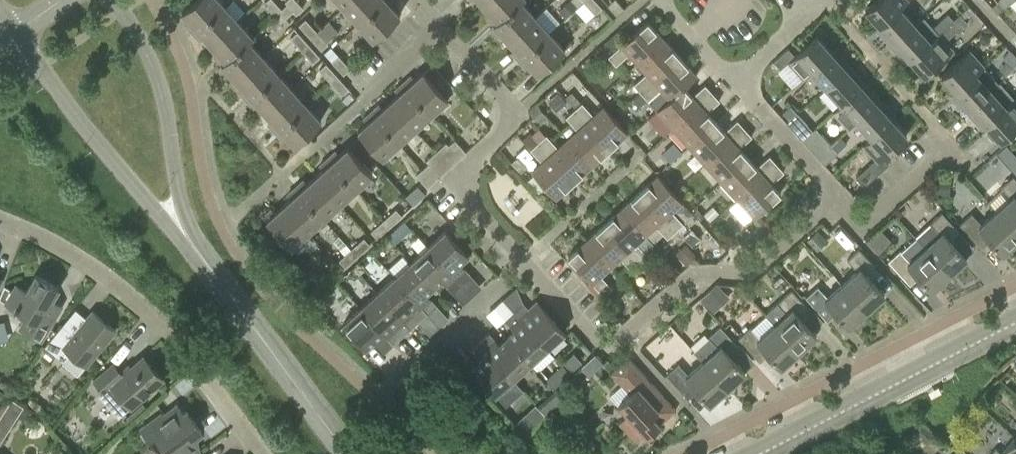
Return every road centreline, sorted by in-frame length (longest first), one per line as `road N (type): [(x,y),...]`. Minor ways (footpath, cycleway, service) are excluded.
road 1 (residential): [(826,204),(749,273),(692,272),(603,347),(522,263)]
road 2 (residential): [(0,219),(103,275),(165,329),(259,453)]
road 3 (residential): [(522,263),(470,202),(474,158),(505,128),(506,111),(438,31)]
road 4 (tertiary): [(761,453),(1015,323)]
road 5 (tertiary): [(15,34),(194,250)]
road 6 (tertiary): [(194,250),(154,66),(114,0)]
road 7 (tertiary): [(194,250),(346,453)]
road 8 (residential): [(397,380),(522,263)]
road 9 (residential): [(950,147),(862,221),(848,205),(826,204)]
road 10 (residential): [(826,204),(829,183),(738,82)]

